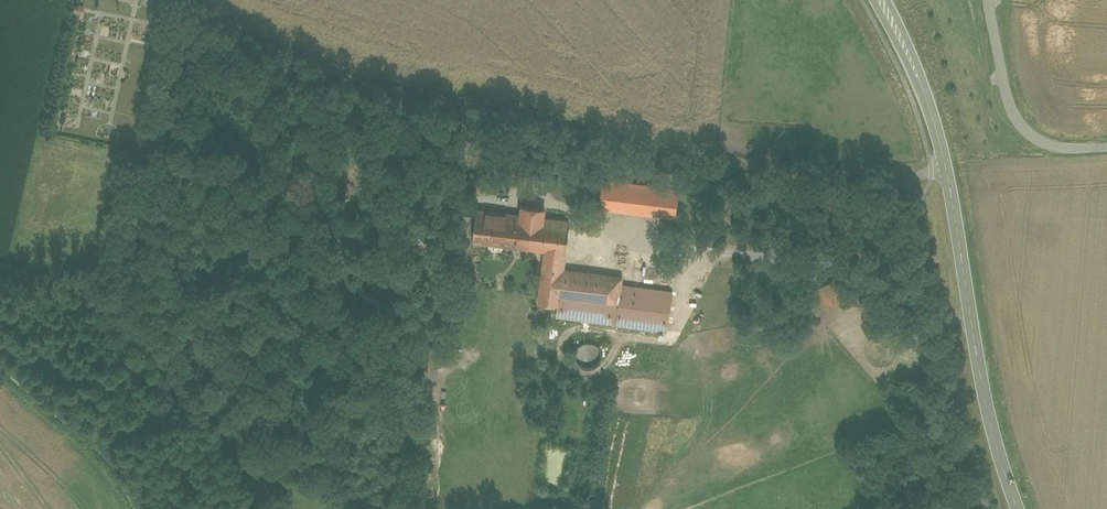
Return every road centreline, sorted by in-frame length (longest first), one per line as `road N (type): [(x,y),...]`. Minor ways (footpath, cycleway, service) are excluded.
road 1 (track): [(885,200),(689,158),(536,111),(373,83),(188,0)]
road 2 (tertiary): [(880,0),(924,91),(946,165),(990,420),(1019,508)]
road 3 (track): [(988,0),(1005,87),(1026,129),(1058,148),(1106,147)]

